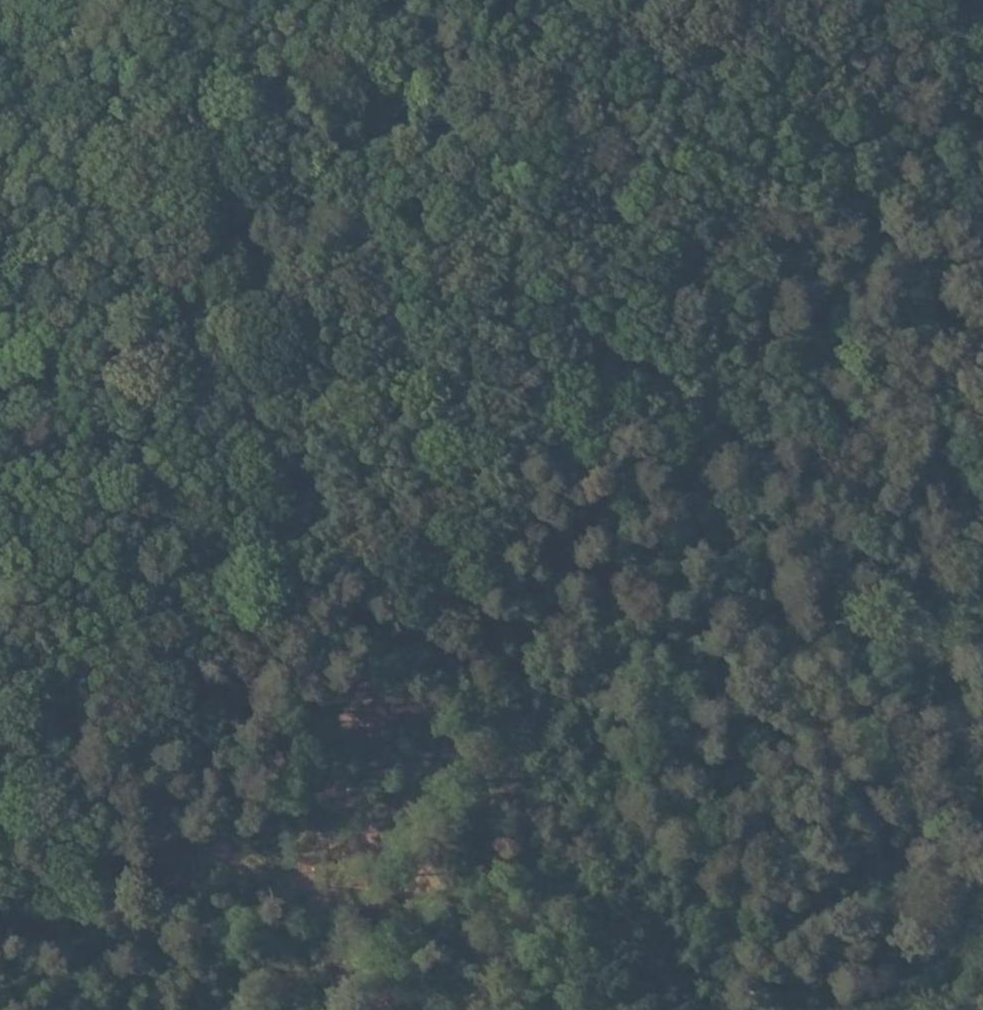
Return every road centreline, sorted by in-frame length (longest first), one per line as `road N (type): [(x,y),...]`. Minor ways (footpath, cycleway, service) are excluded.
road 1 (track): [(636,57),(752,270),(802,481),(982,820)]
road 2 (track): [(0,541),(326,276),(636,57)]

